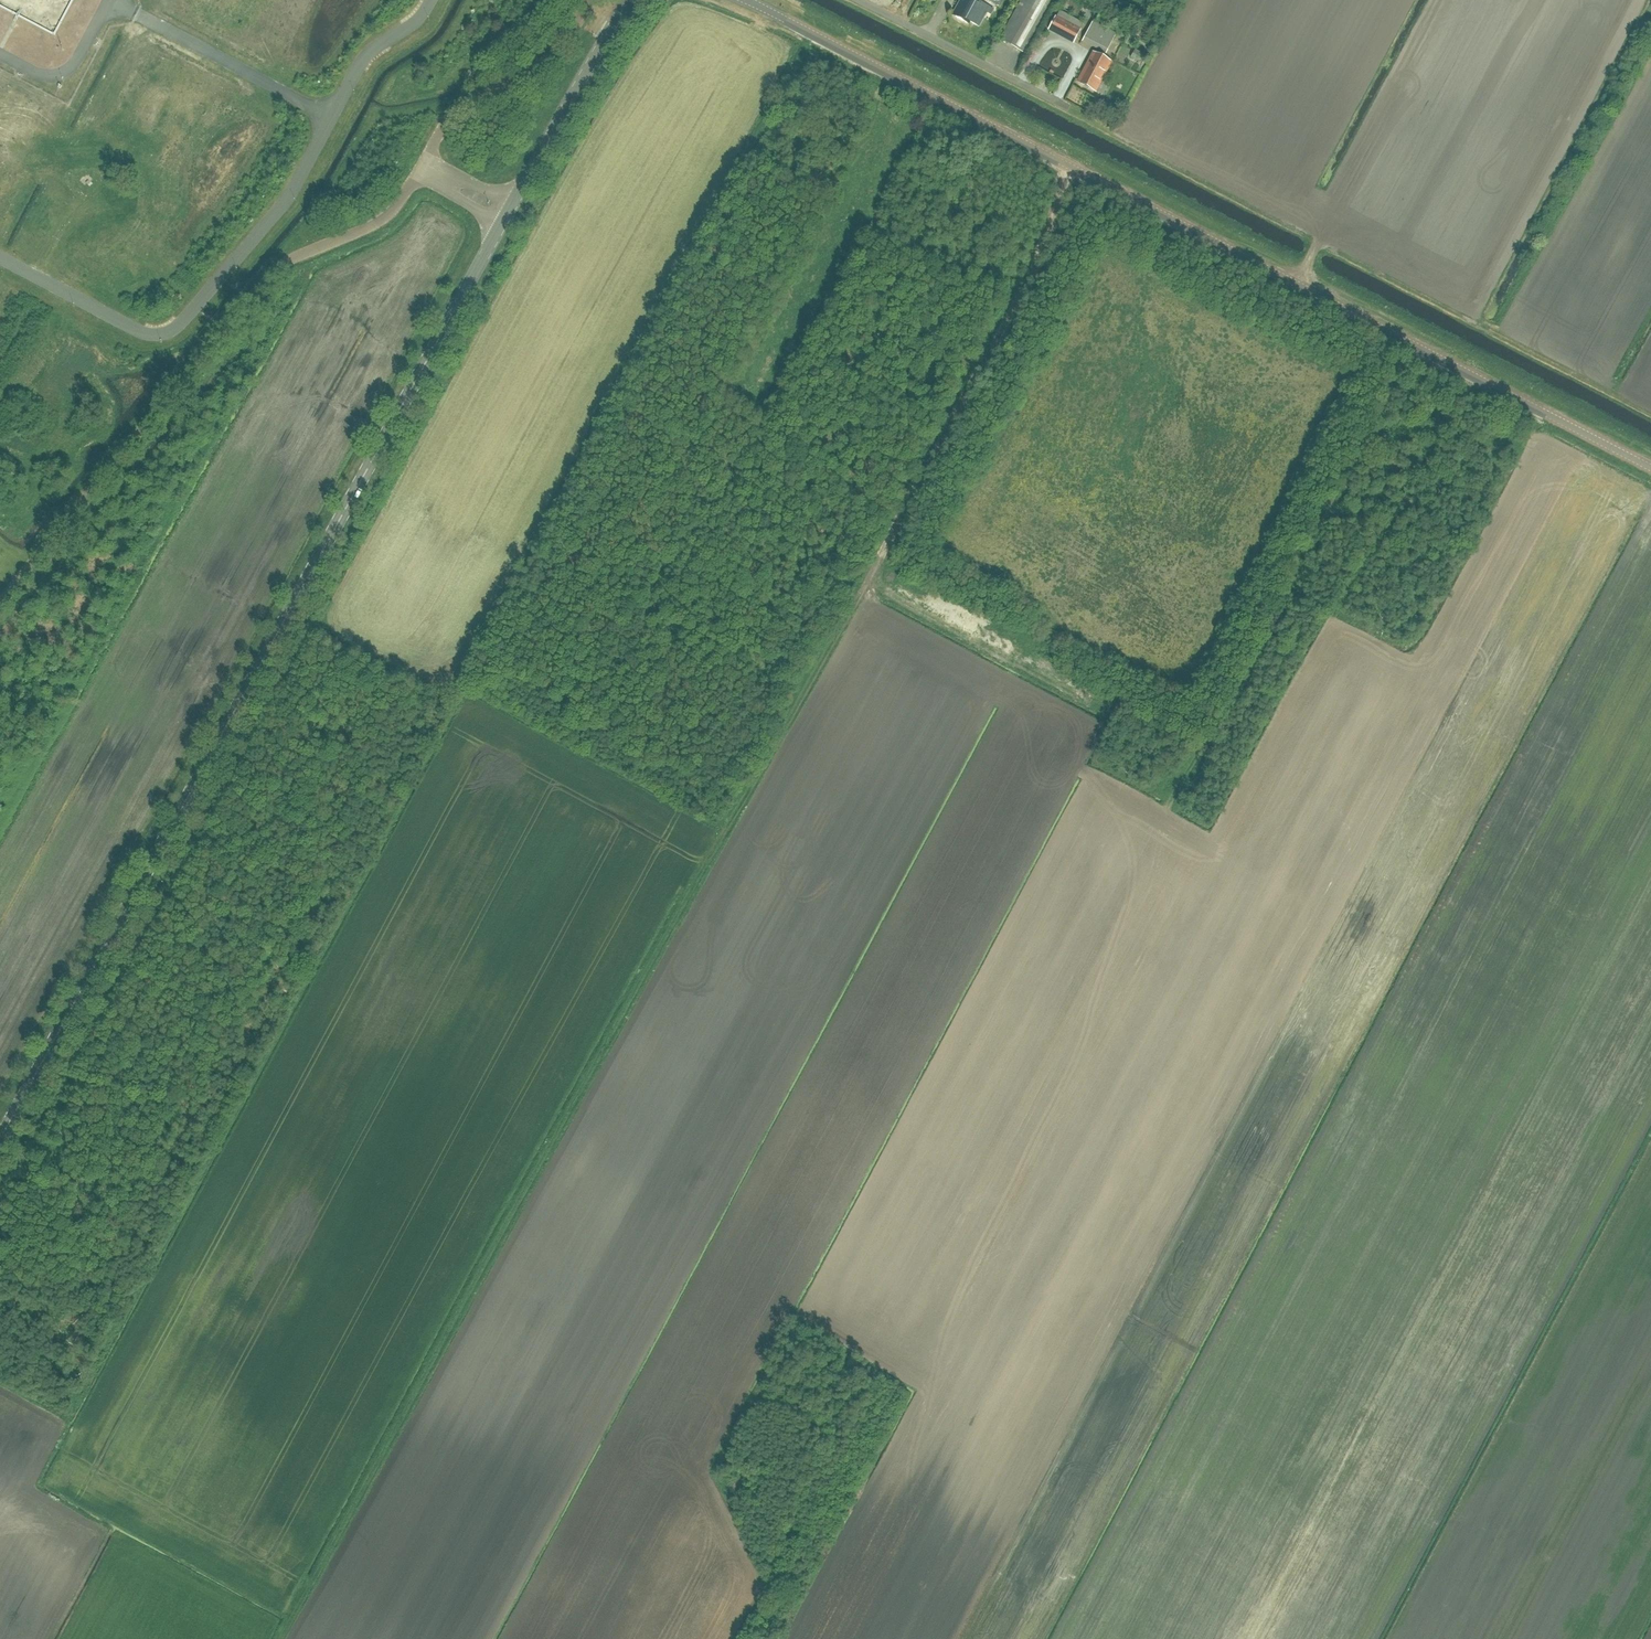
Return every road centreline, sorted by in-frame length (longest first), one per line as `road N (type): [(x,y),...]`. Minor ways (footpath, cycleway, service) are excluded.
road 1 (track): [(1073,169),(1031,287),(277,1638)]
road 2 (tertiary): [(0,1138),(500,225)]
road 3 (unclassified): [(1650,468),(745,0)]
road 4 (unclassified): [(0,605),(266,281),(286,263),(386,218),(422,168)]
road 5 (unclassified): [(422,168),(451,114),(527,69),(591,0)]
road 6 (tertiary): [(510,207),(630,0)]
road 7 (residential): [(858,0),(1063,105)]

